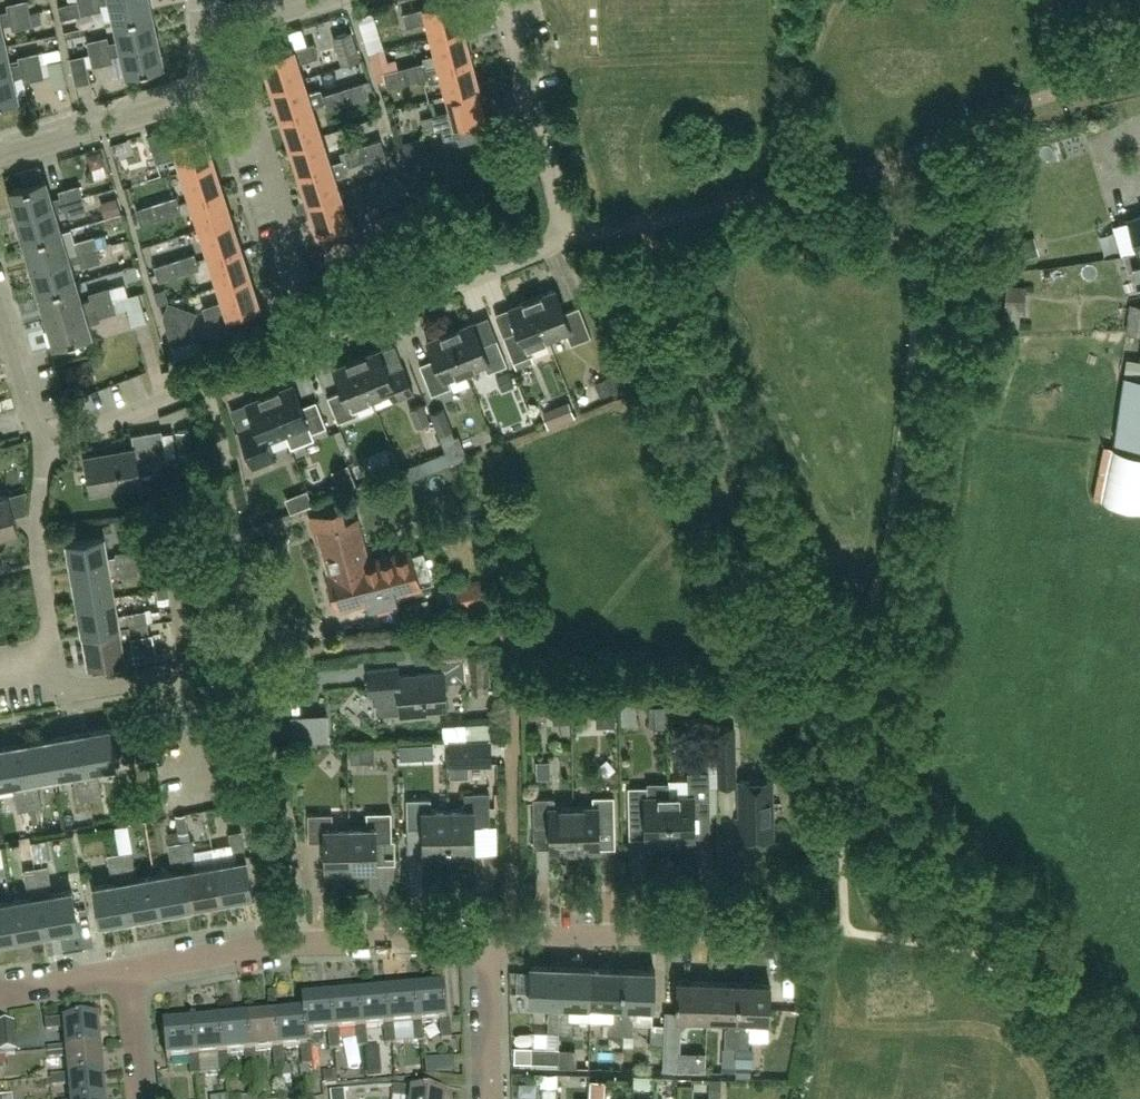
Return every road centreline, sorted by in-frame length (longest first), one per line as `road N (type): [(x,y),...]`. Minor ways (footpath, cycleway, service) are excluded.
road 1 (residential): [(47,447),(554,242),(560,209),(506,0)]
road 2 (residential): [(130,972),(280,943),(489,937)]
road 3 (residential): [(489,937),(774,932)]
road 4 (residential): [(309,294),(247,90),(220,74)]
road 5 (residential): [(0,157),(182,104),(220,74)]
road 6 (residential): [(57,660),(37,541),(47,447)]
road 7 (residential): [(493,1098),(489,937)]
road 8 (residential): [(57,660),(64,694),(180,673)]
road 9 (residential): [(47,447),(0,312)]
road 10 (residential): [(196,670),(173,536)]
road 11 (residential): [(201,806),(180,673)]
road 12 (residential): [(0,994),(130,972)]
road 13 (residential): [(141,1098),(130,972)]

